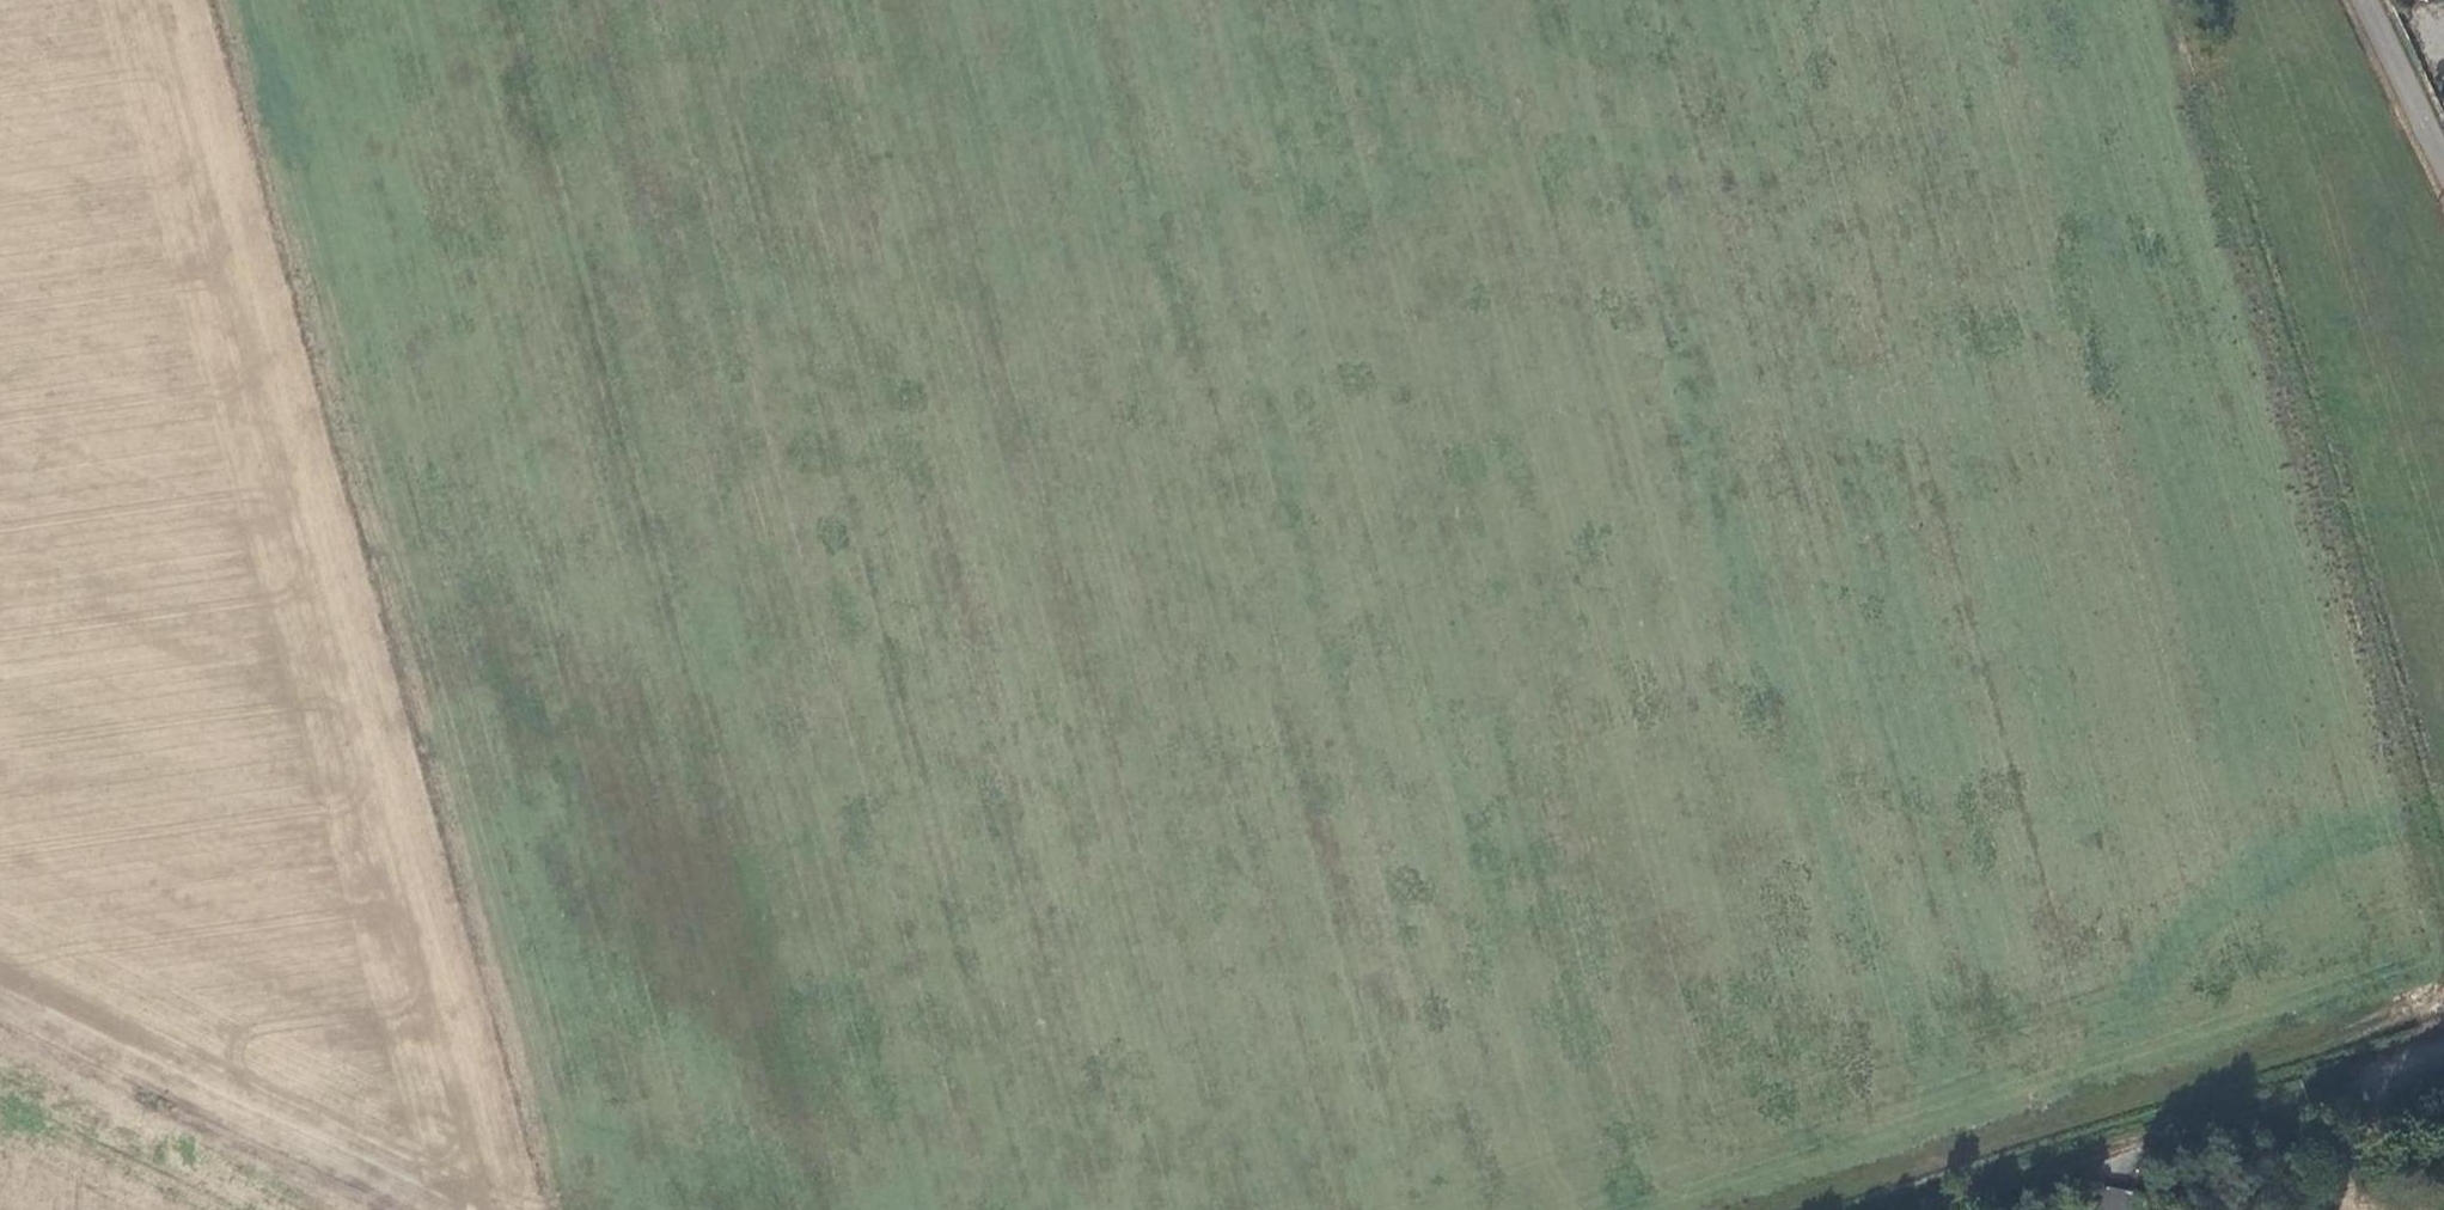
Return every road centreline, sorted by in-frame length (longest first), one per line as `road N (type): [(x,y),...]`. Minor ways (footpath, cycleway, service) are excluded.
road 1 (track): [(2363,1073),(1897,1209)]
road 2 (track): [(2269,1099),(2335,1151),(2443,1168)]
road 3 (unclassified): [(2363,0),(2443,164)]

